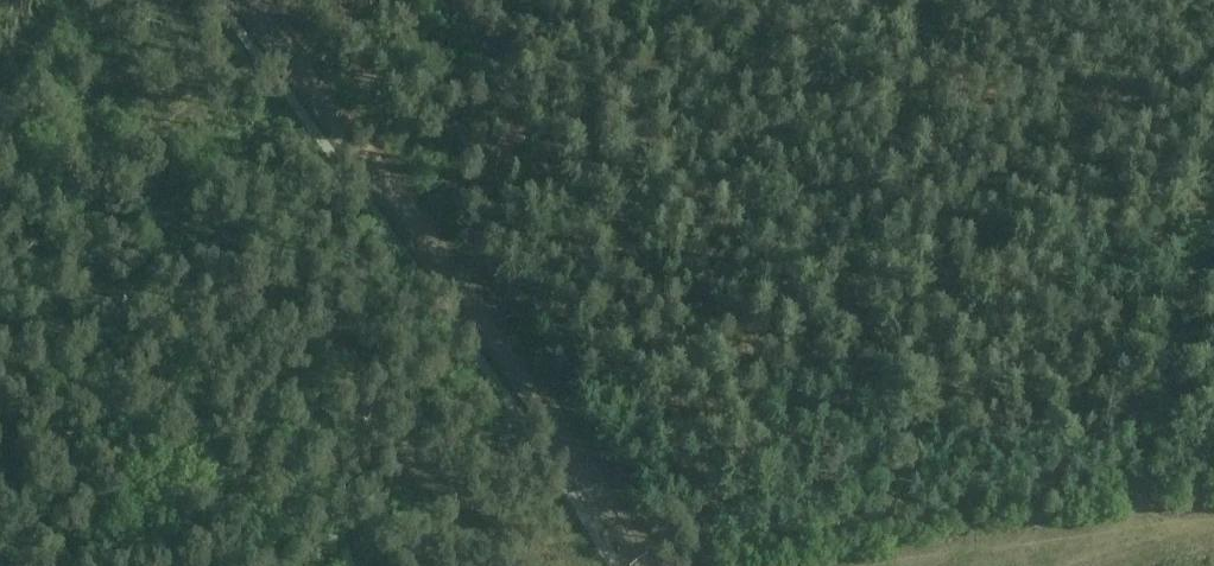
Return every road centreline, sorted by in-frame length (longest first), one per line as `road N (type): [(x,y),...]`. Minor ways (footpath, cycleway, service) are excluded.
road 1 (track): [(646,565),(337,131)]
road 2 (track): [(1213,156),(1136,523)]
road 3 (track): [(1136,523),(796,565)]
road 4 (track): [(337,131),(243,0)]

